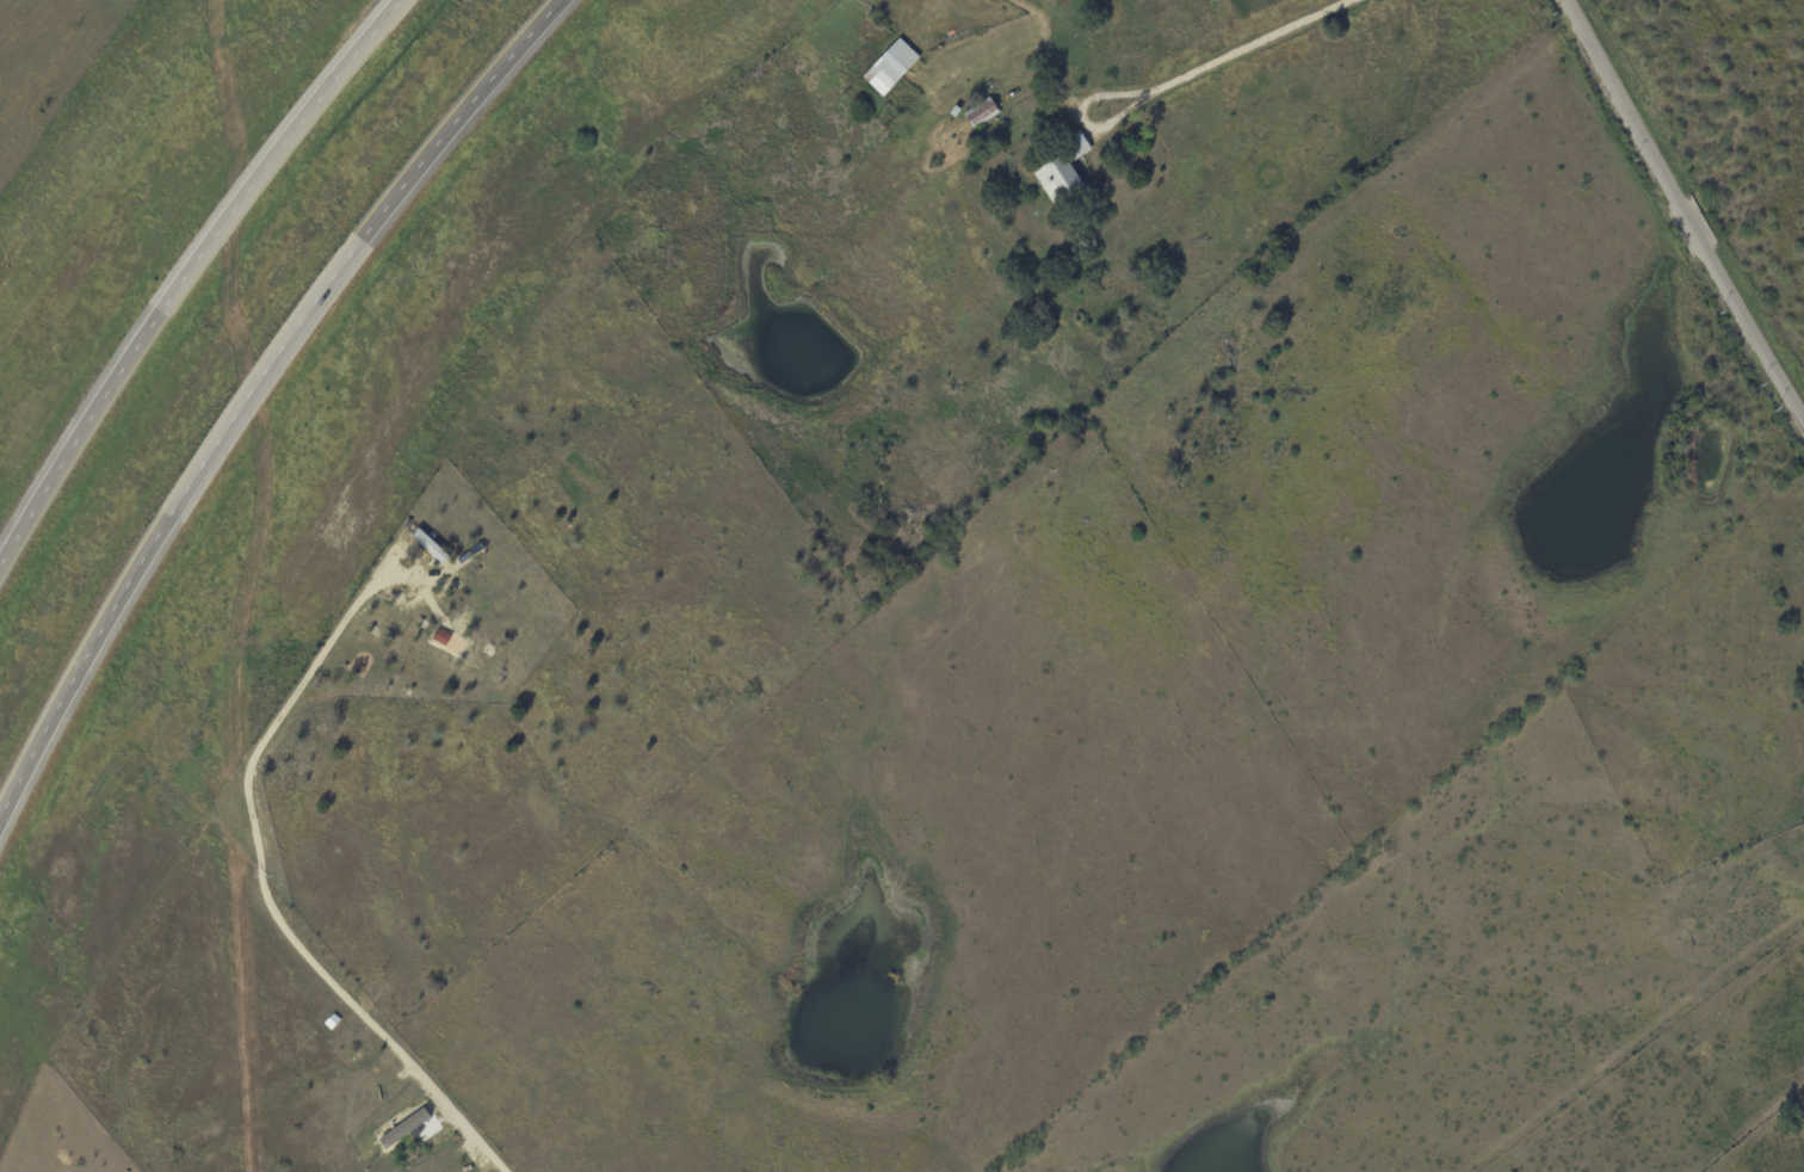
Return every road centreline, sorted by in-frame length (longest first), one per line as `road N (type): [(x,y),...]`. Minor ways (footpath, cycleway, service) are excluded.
road 1 (motorway): [(0,816),(205,455),(341,259),(563,0)]
road 2 (motorway): [(396,0),(247,187),(110,380),(0,556)]
road 3 (tertiary): [(1803,425),(1565,0)]

